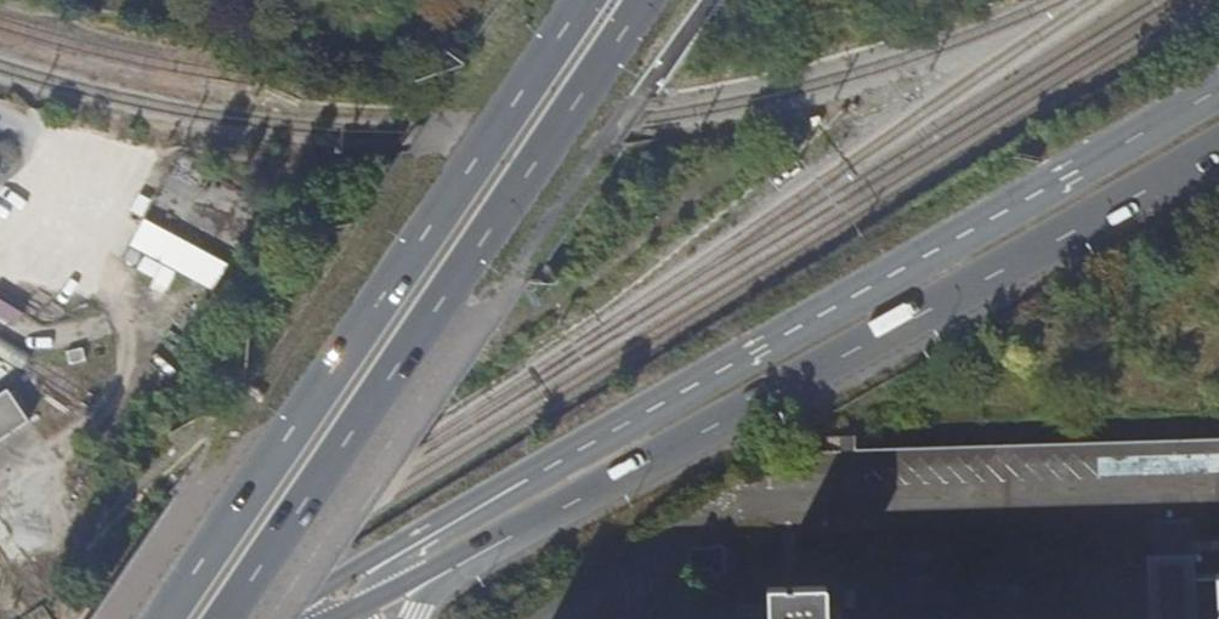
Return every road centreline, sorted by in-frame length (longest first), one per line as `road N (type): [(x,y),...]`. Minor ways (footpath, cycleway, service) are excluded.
road 1 (secondary): [(1218,90),(531,475),(354,596)]
road 2 (secondary): [(354,596),(634,470),(1218,146)]
road 3 (trunk): [(580,0),(161,618)]
road 4 (trunk): [(227,618),(644,0)]

